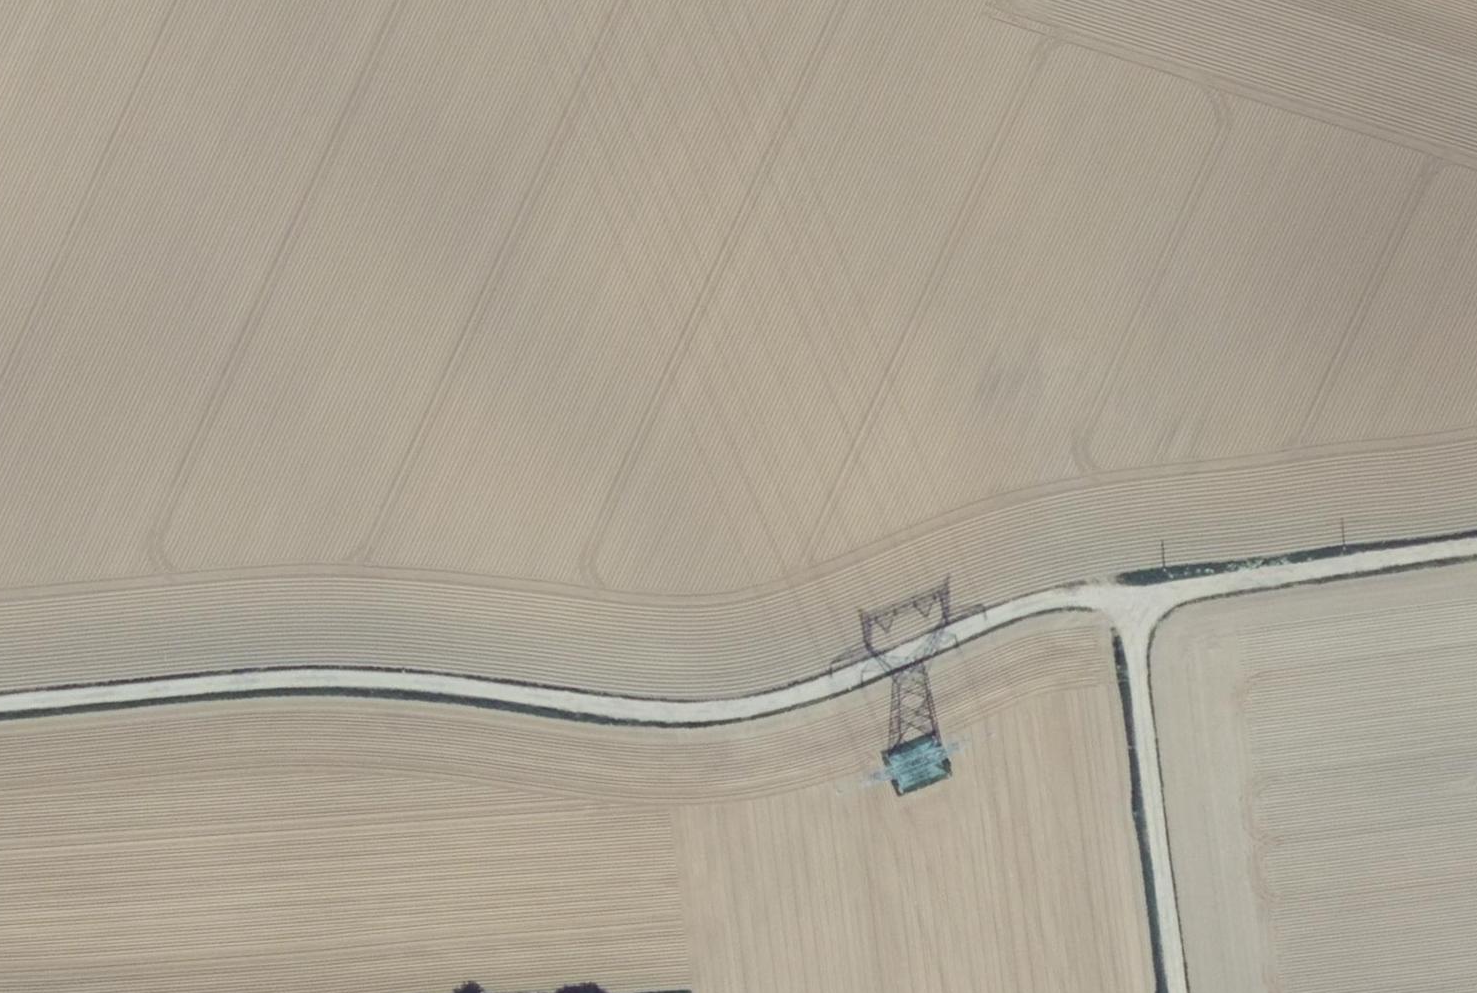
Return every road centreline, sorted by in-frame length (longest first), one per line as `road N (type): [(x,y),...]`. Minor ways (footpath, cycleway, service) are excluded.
road 1 (track): [(1129,598),(1072,596),(993,617),(869,670),(710,713),(602,709),(428,680),(284,677),(0,704)]
road 2 (track): [(1176,992),(1129,598)]
road 3 (track): [(1129,598),(1476,548)]

